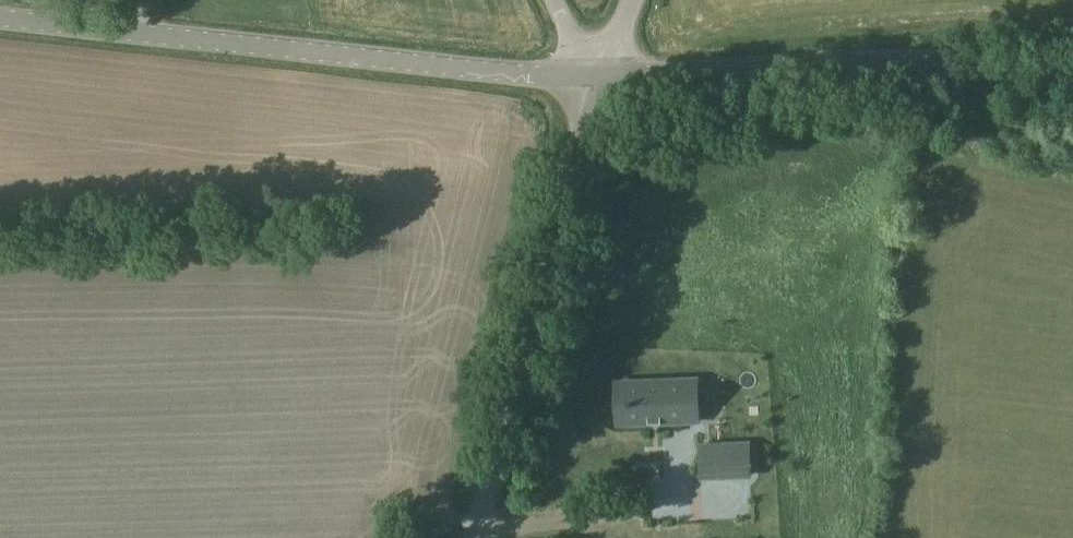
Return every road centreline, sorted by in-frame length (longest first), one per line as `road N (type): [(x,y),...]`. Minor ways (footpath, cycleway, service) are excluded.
road 1 (tertiary): [(0,20),(591,76)]
road 2 (tertiary): [(591,76),(959,58),(1072,72)]
road 3 (unclassified): [(483,537),(591,76)]

